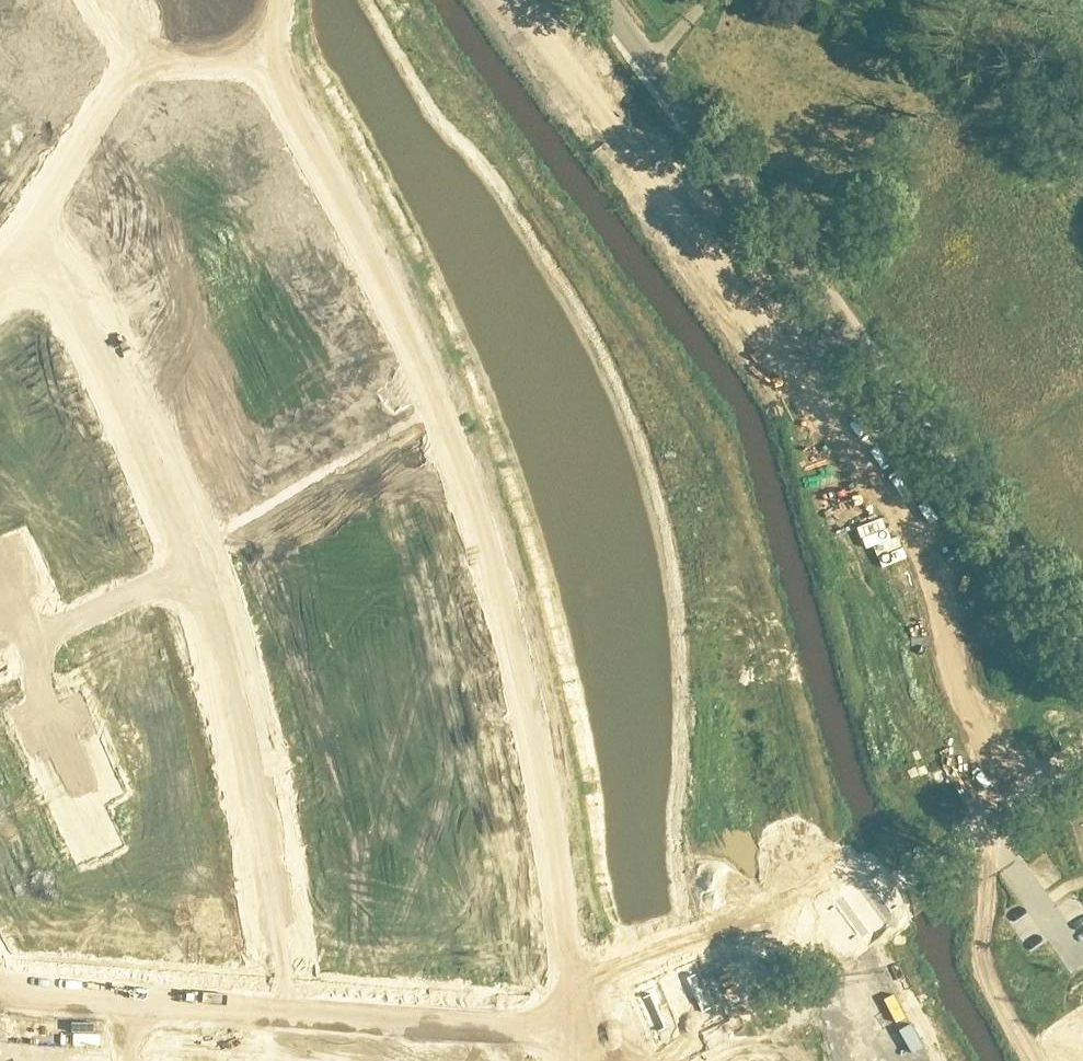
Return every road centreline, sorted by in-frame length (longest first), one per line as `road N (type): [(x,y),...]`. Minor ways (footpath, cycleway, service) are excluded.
road 1 (residential): [(259,65),(363,240),(468,490),(529,706),(581,1035)]
road 2 (unclassified): [(1023,796),(961,701),(937,593),(911,532),(518,0)]
road 3 (tertiary): [(1082,654),(597,0)]
road 4 (residential): [(581,1035),(700,996),(846,927),(981,825)]
road 5 (residential): [(280,1002),(238,709),(192,561)]
road 6 (residential): [(192,561),(140,432),(58,265),(27,245),(0,259)]
road 7 (residential): [(280,1002),(581,1035)]
road 8 (residential): [(0,984),(280,1002)]
road 9 (residential): [(108,840),(43,691),(36,635)]
road 10 (residential): [(116,0),(153,55),(259,65)]
road 11 (residential): [(36,635),(192,561)]

